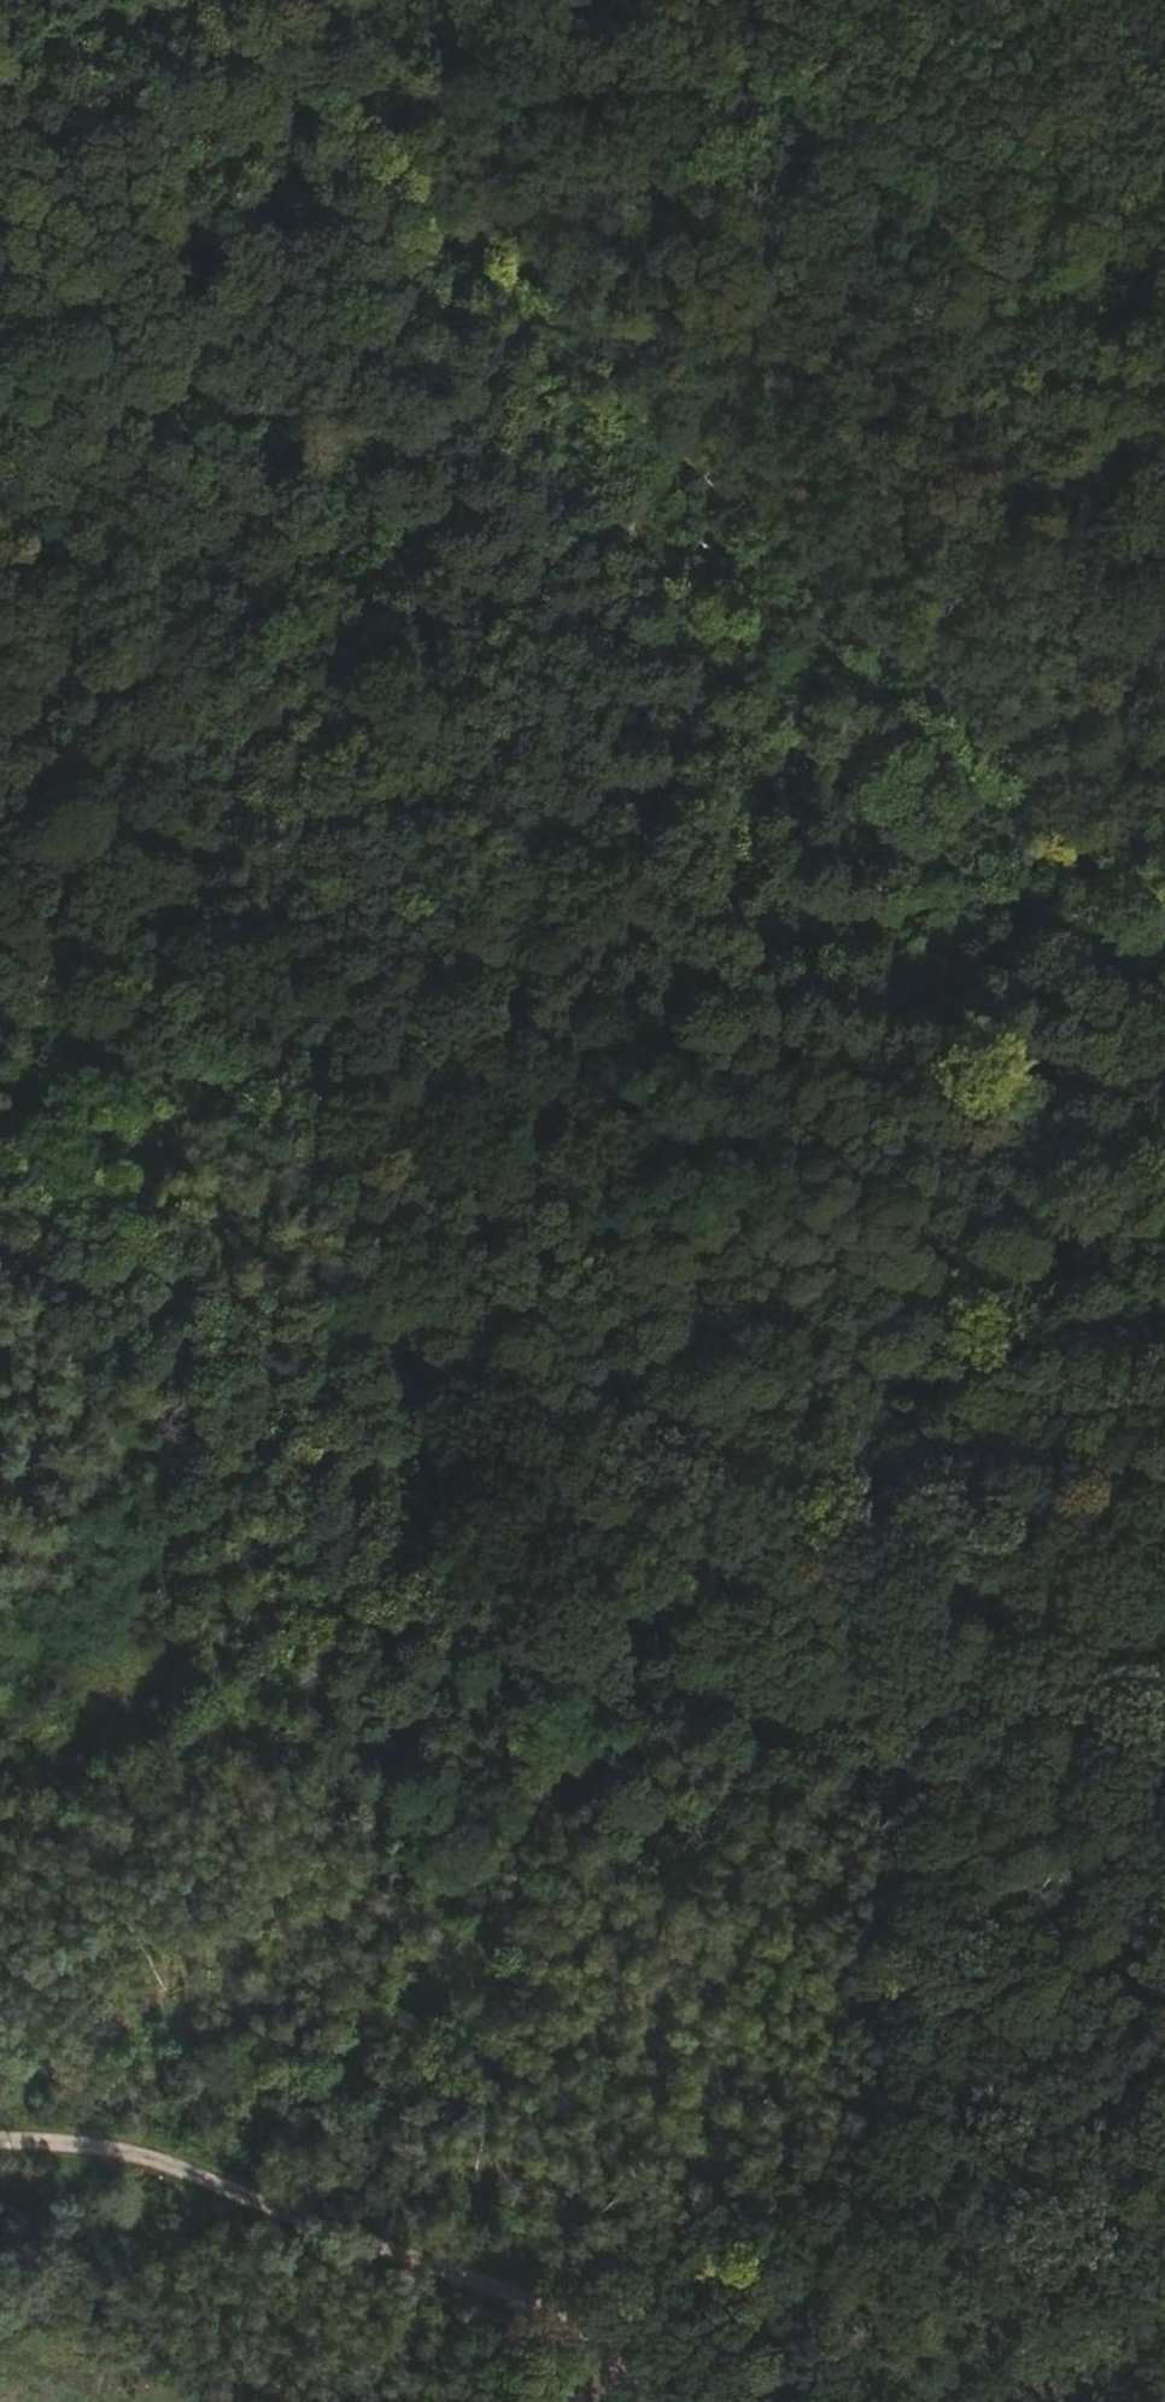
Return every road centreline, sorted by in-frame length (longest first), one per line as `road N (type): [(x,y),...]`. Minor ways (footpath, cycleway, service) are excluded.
road 1 (track): [(1164,965),(1073,918),(922,745),(611,440),(218,0)]
road 2 (track): [(0,2137),(129,2150),(333,2244),(510,2286),(583,2324),(669,2401)]
road 3 (track): [(943,80),(1164,71)]
road 4 (track): [(851,2),(943,80)]

